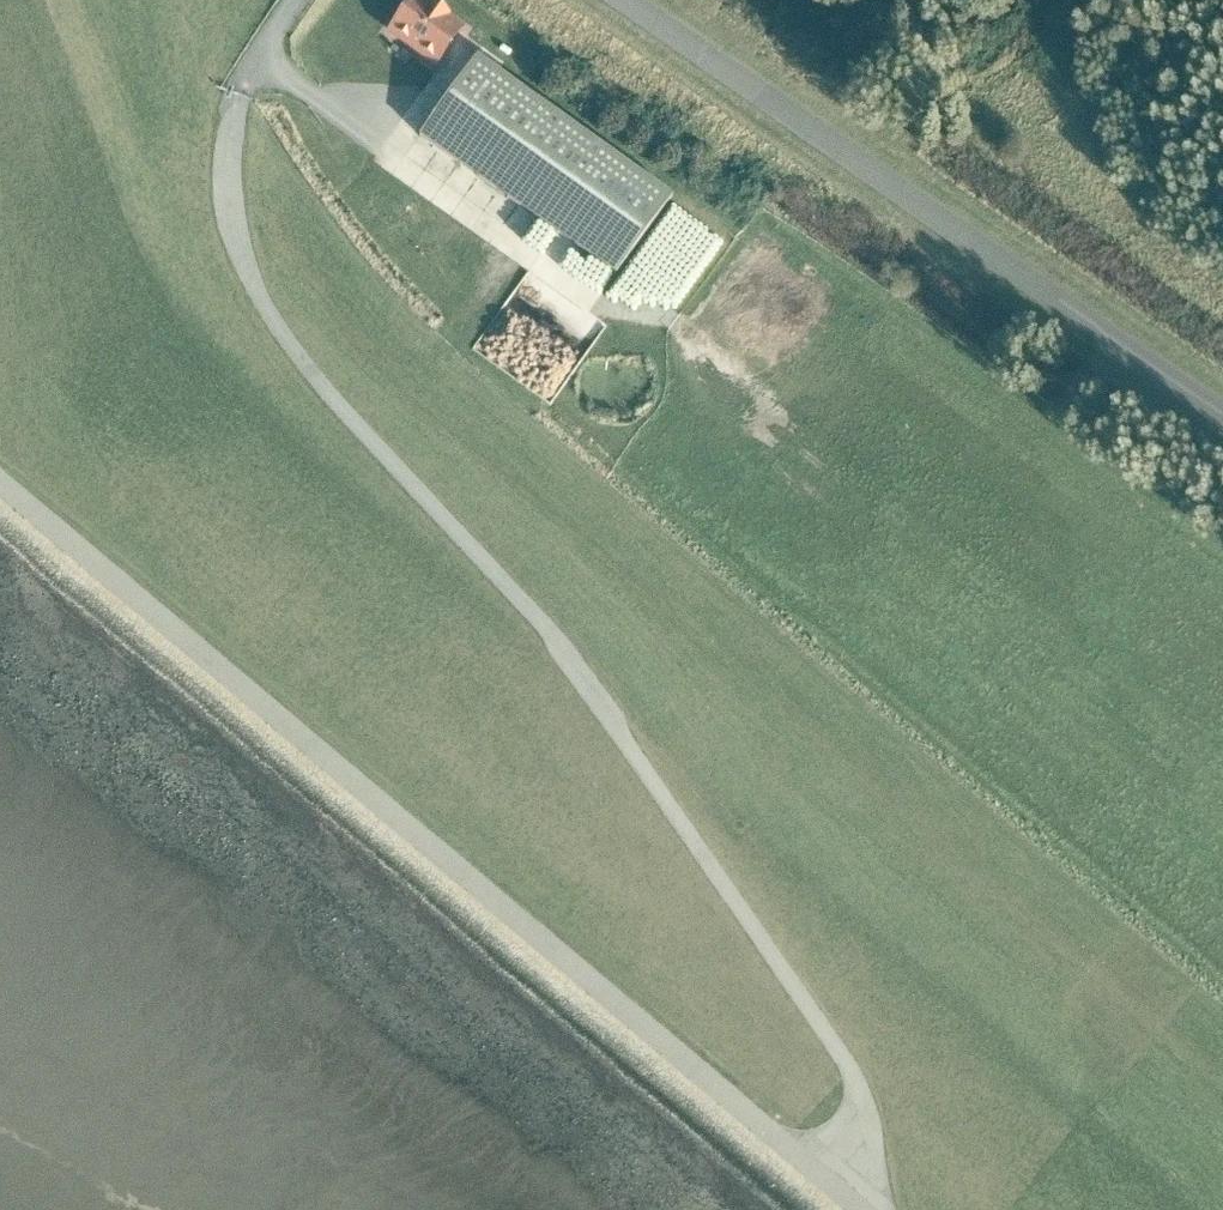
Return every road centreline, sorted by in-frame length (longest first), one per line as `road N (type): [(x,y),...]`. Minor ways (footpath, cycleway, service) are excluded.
road 1 (track): [(307,0),(246,87),(238,117),(234,176),(255,281),(288,345),(604,710),(849,1070),(865,1119),(862,1149),(834,1187)]
road 2 (track): [(834,1187),(0,485)]
road 3 (residential): [(1222,417),(618,0)]
road 4 (track): [(1222,287),(1135,232),(1003,103),(950,99),(868,171)]

